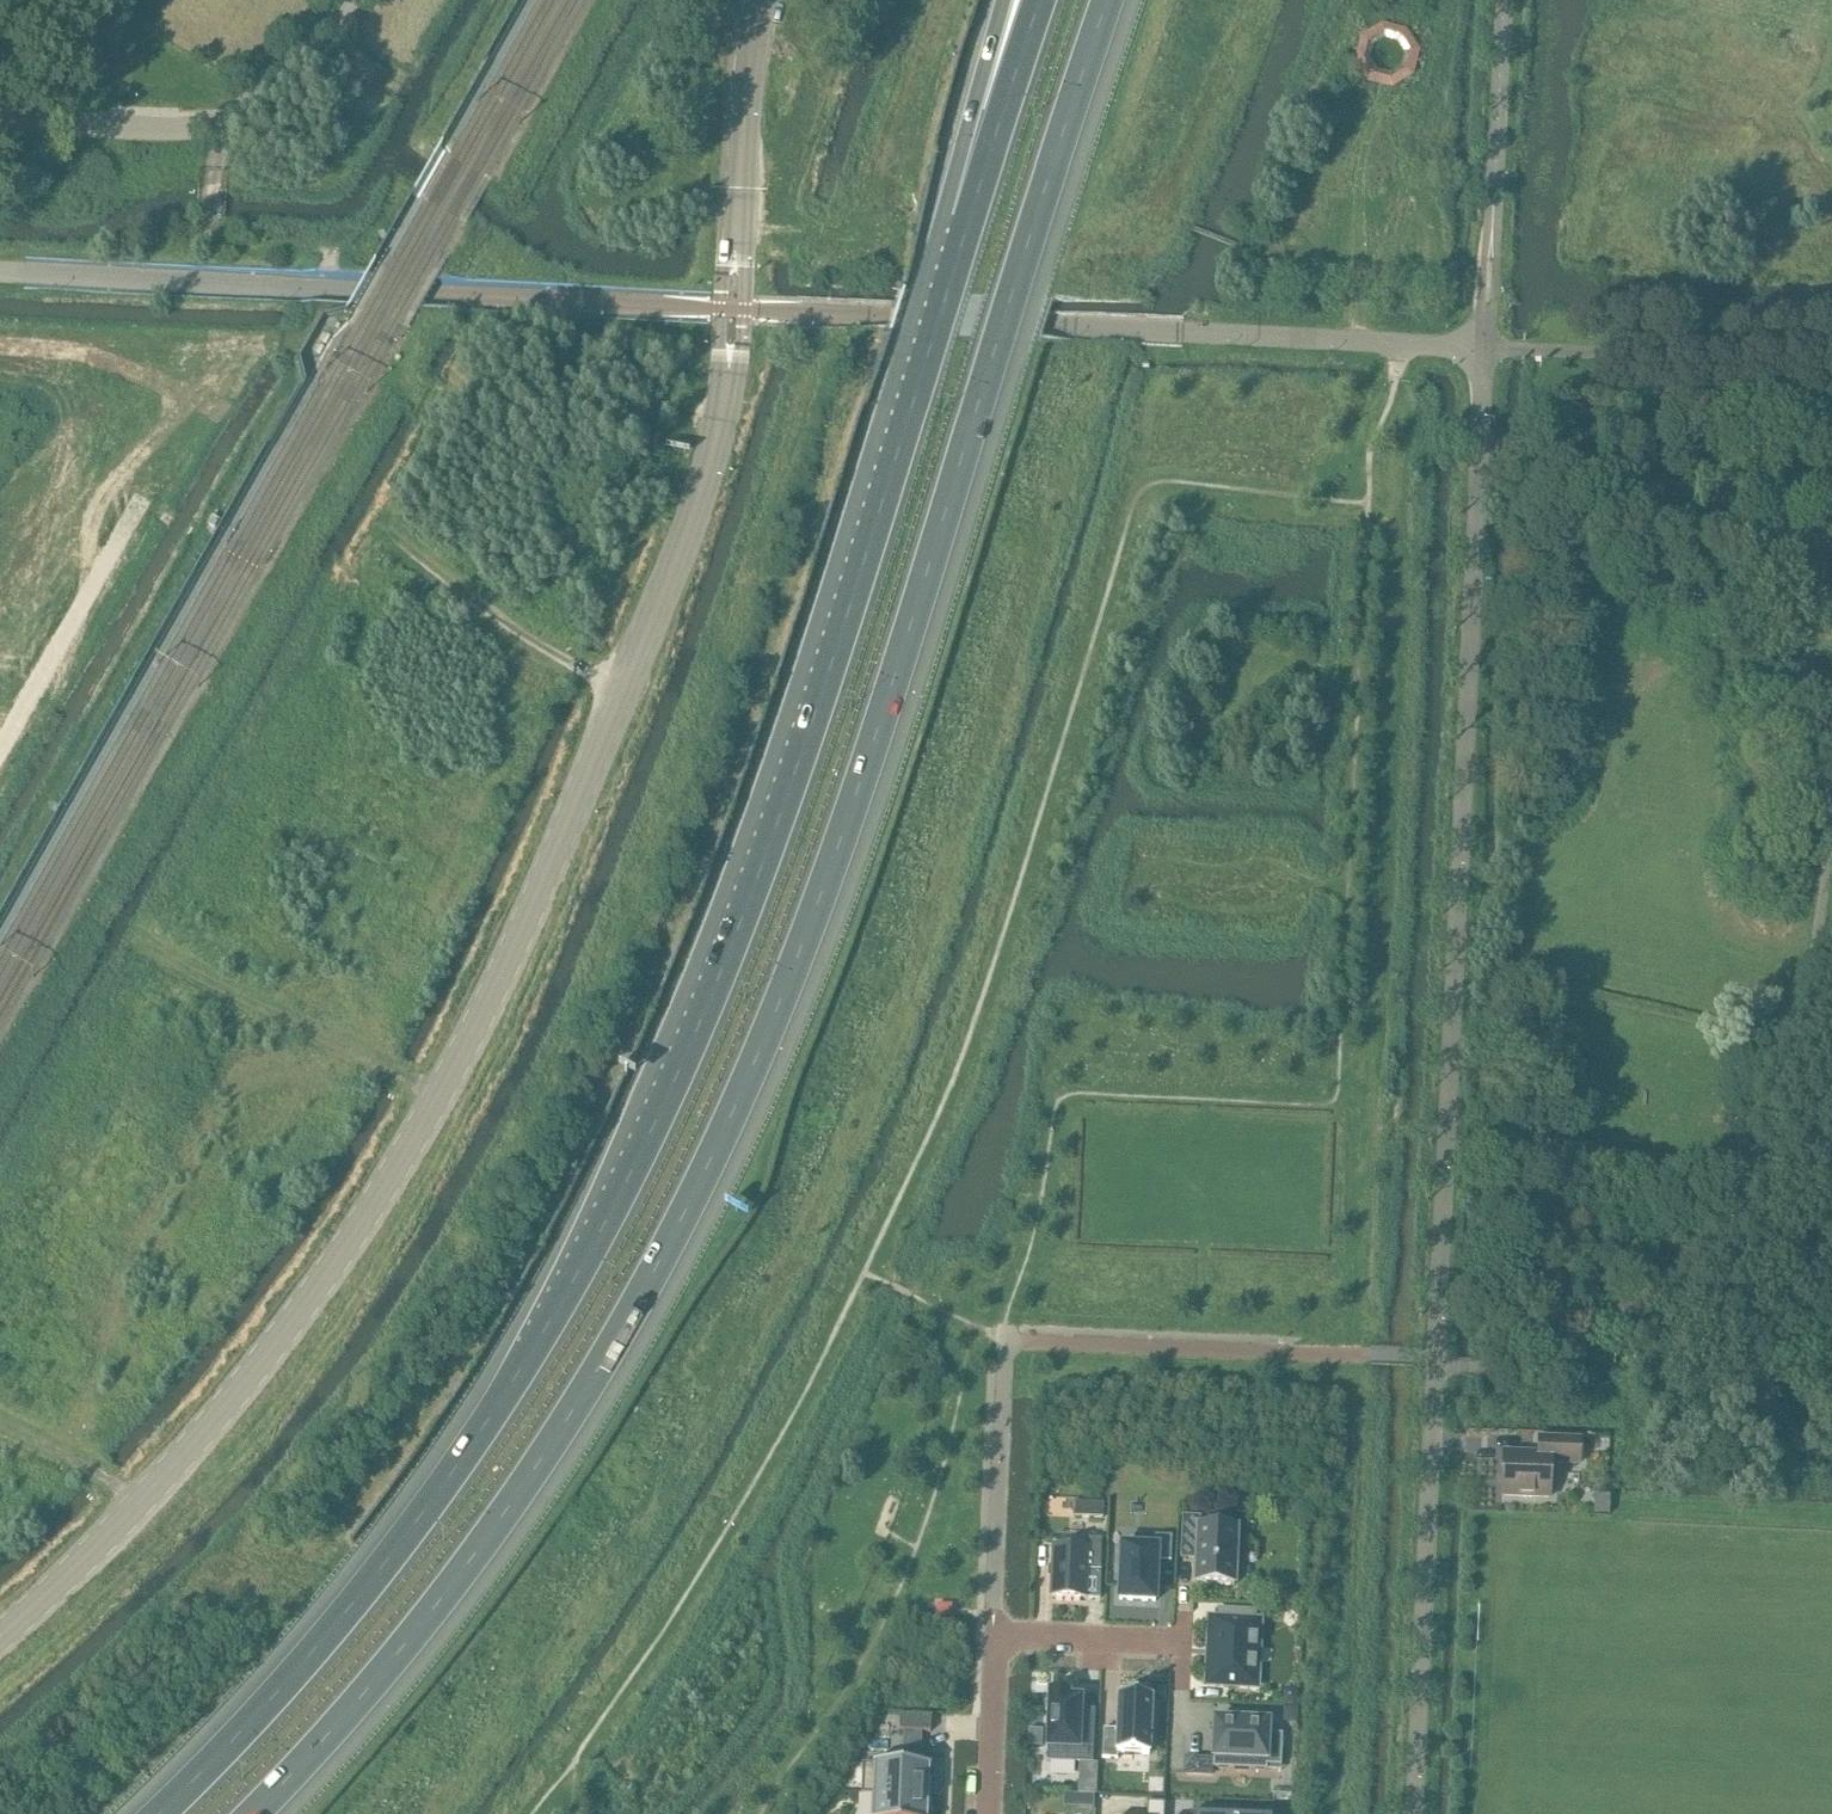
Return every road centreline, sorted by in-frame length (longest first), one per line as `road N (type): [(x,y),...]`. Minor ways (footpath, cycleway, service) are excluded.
road 1 (trunk): [(251,1813),(336,1726),(479,1549),(539,1466),(688,1209),(841,842),(1113,0)]
road 2 (tertiary): [(758,0),(723,398),(672,568),(544,886),(411,1145),(338,1261),(172,1470),(0,1634)]
road 3 (trunk): [(962,227),(784,802),(687,1052),(598,1240),(480,1436),(402,1541),(293,1676),(158,1813)]
road 4 (unclassified): [(1485,348),(1415,1813)]
road 5 (unclassified): [(0,123),(220,130),(304,58),(353,0)]
road 6 (residential): [(989,1813),(997,1634),(1183,1641)]
road 7 (track): [(1365,343),(1366,305),(1349,280),(1286,246),(1250,253),(1188,228)]
road 8 (trunk): [(1040,0),(962,227)]
road 9 (trunk): [(1013,0),(962,227)]

